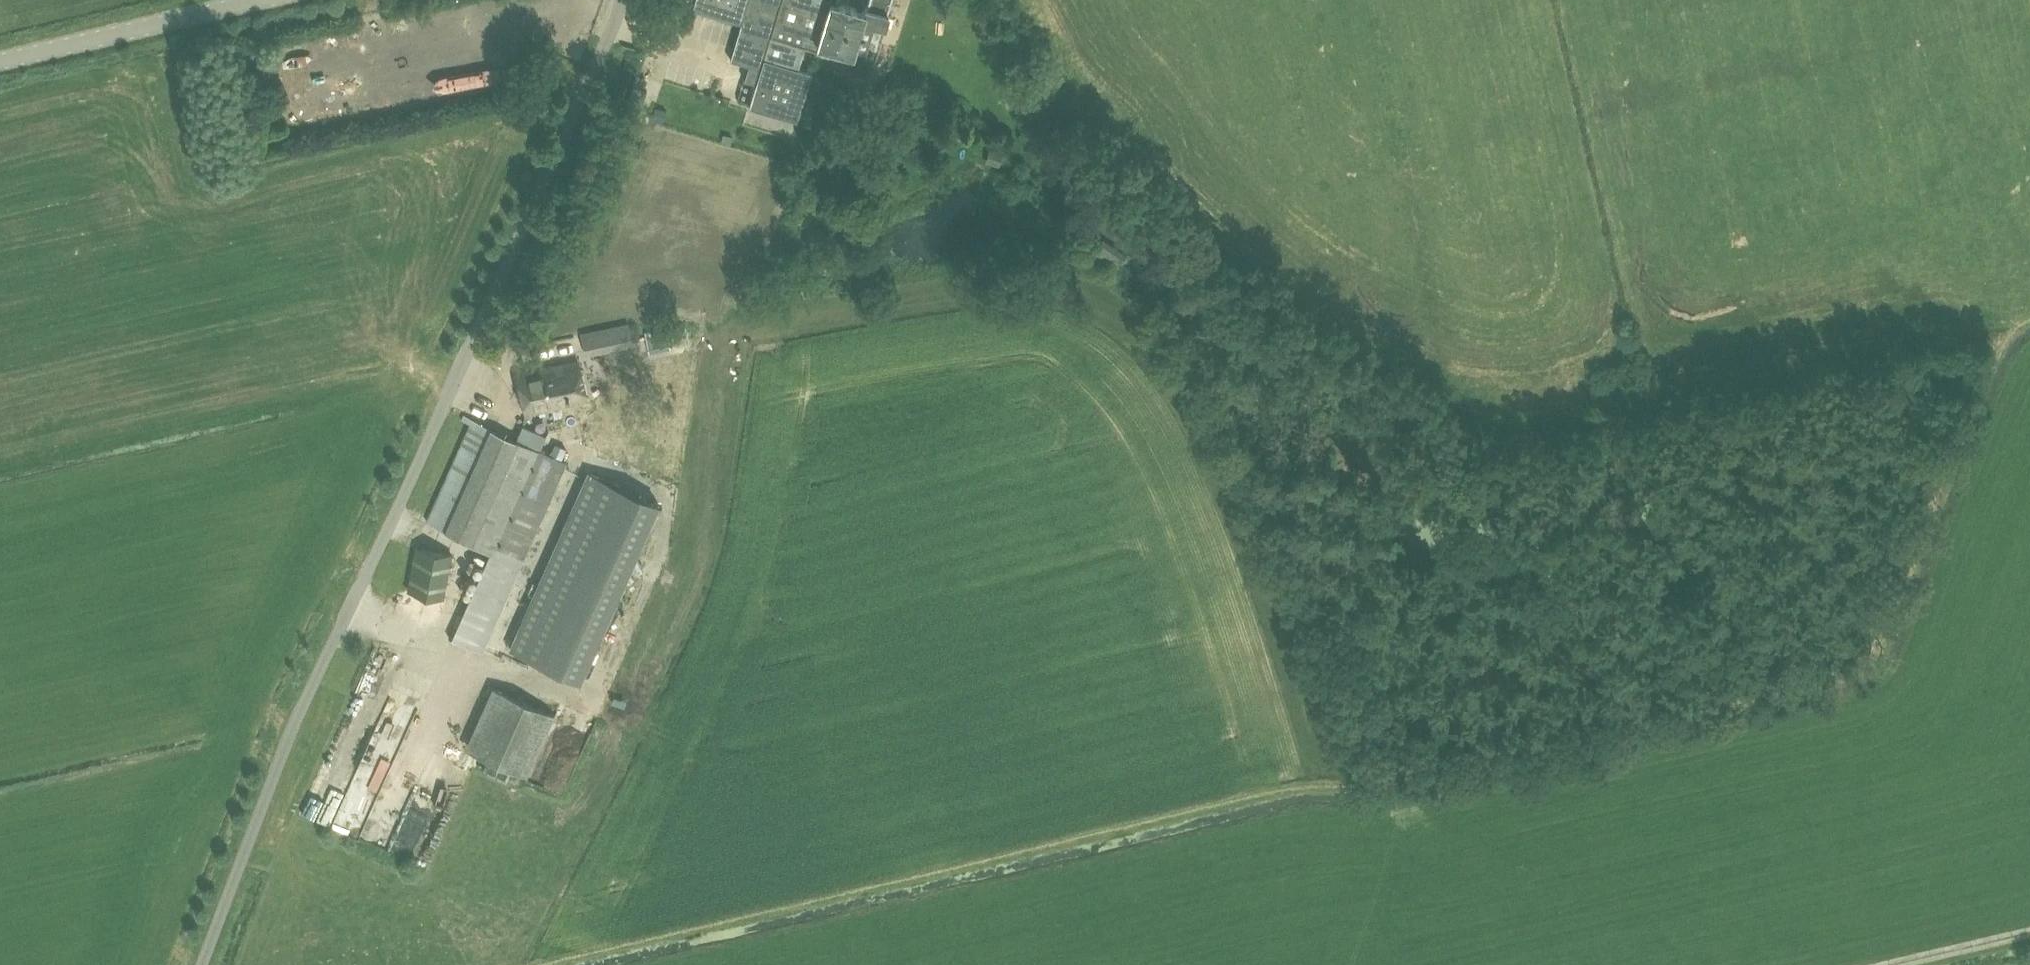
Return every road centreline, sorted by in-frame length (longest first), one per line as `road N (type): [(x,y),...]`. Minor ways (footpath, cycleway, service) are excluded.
road 1 (track): [(202,964),(451,375),(595,106),(619,0)]
road 2 (tertiary): [(0,62),(271,0)]

